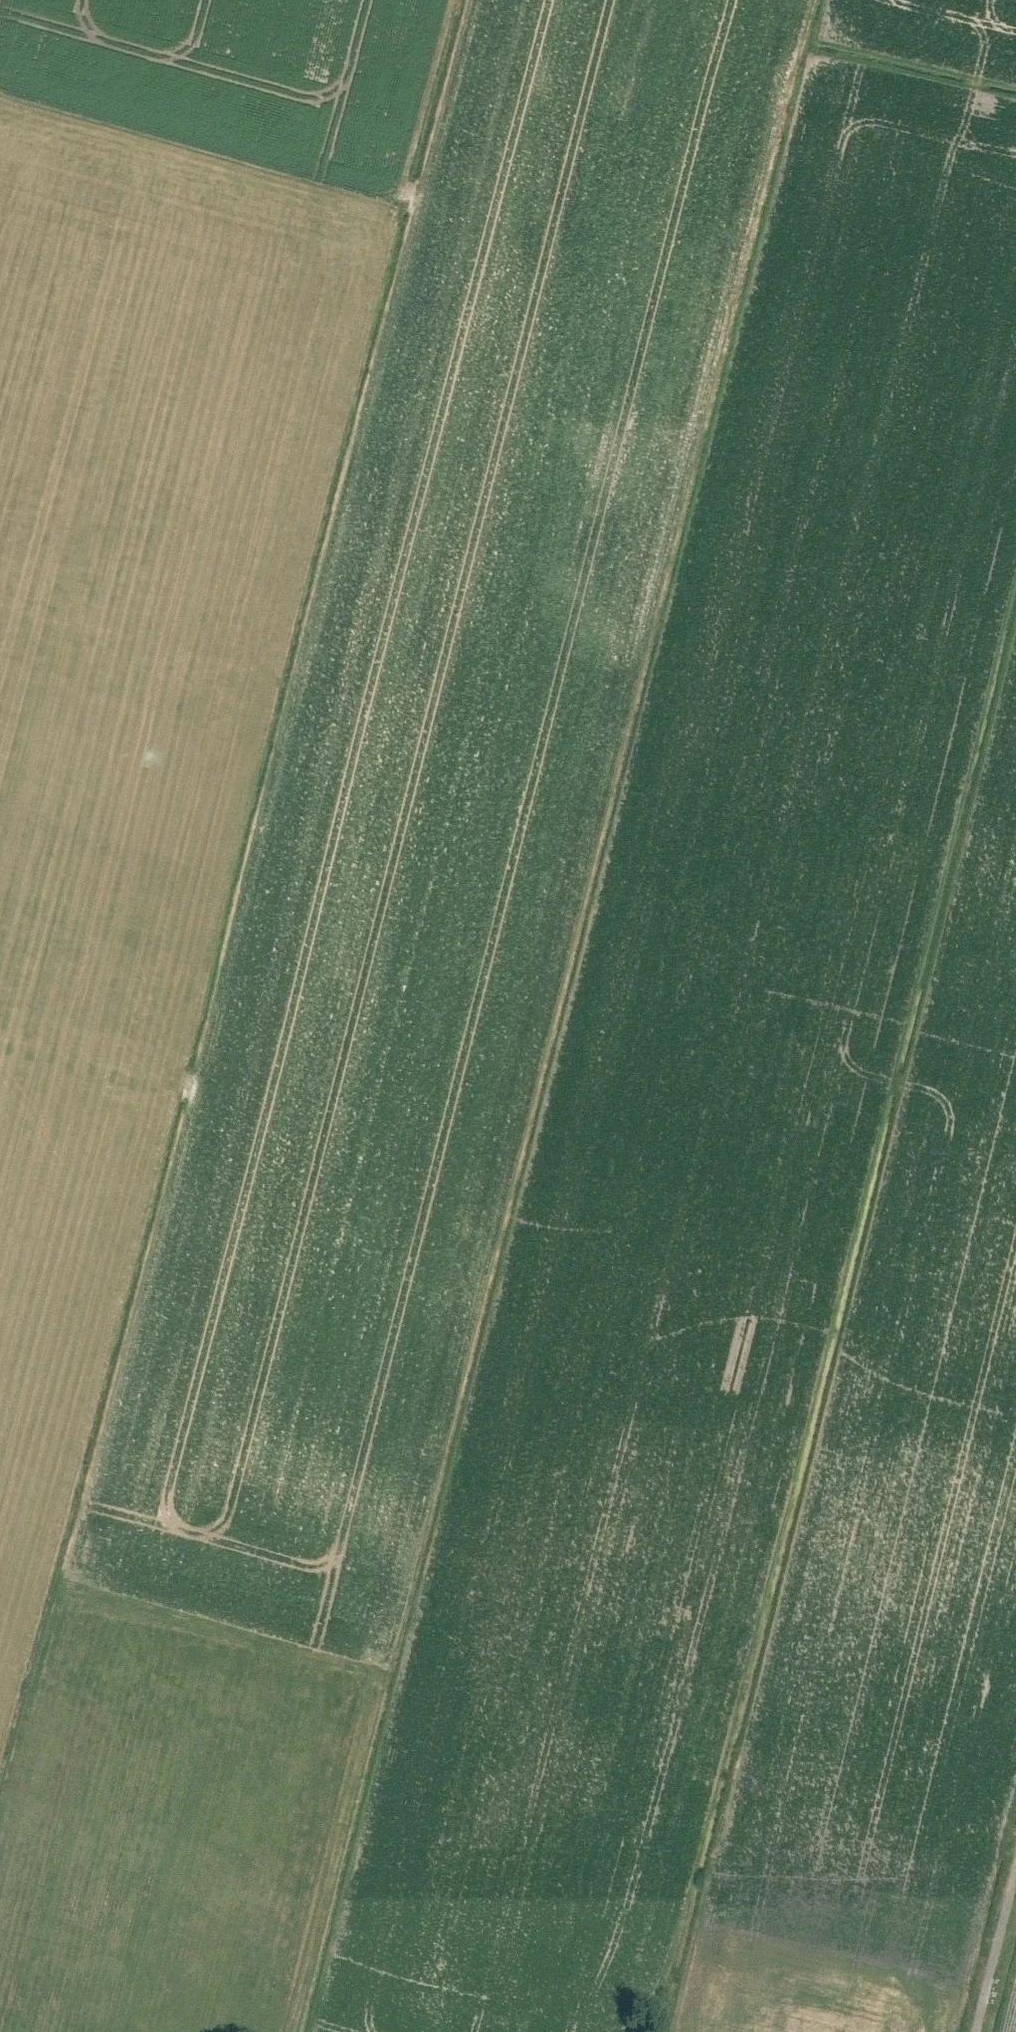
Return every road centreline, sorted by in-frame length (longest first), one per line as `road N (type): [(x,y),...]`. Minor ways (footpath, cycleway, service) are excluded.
road 1 (unclassified): [(978,2031),(1015,1875)]

